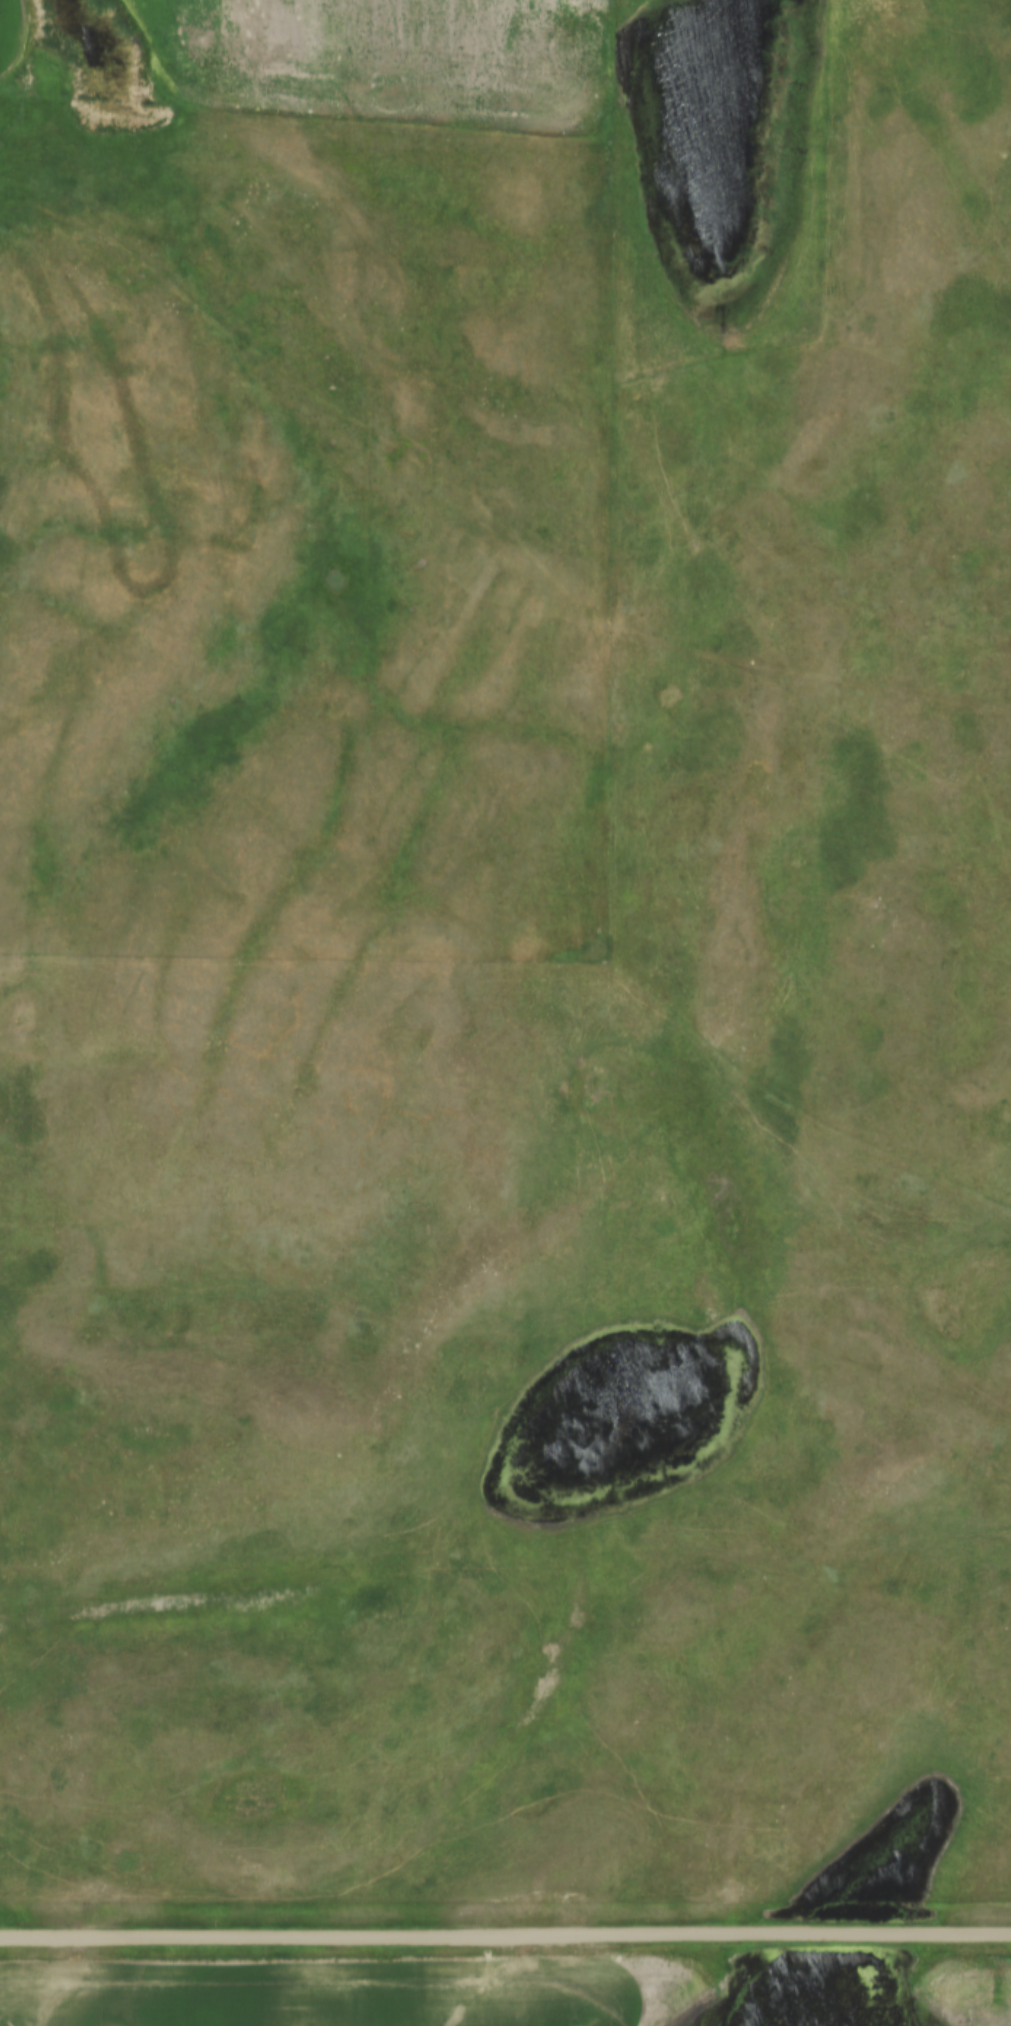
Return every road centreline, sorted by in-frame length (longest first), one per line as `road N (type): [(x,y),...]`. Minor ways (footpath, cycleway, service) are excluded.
road 1 (residential): [(0,1939),(1010,1940)]

